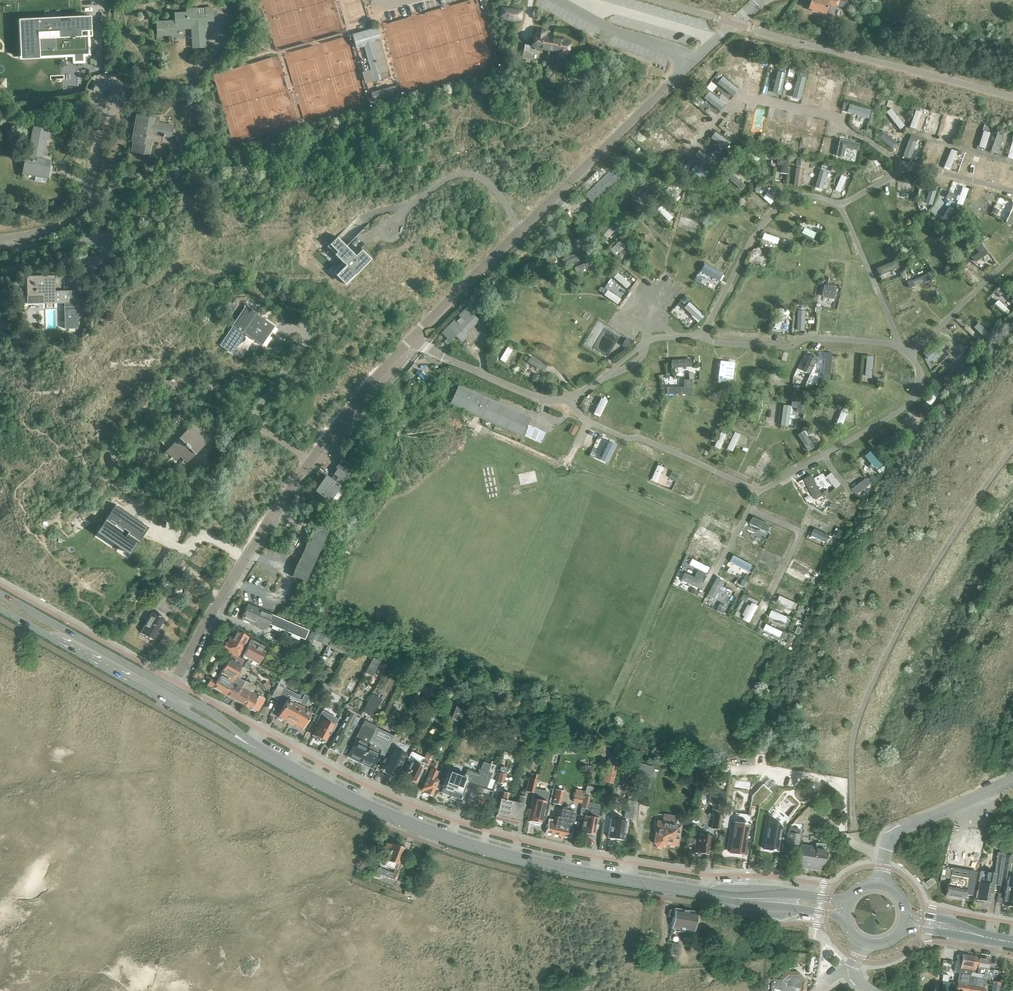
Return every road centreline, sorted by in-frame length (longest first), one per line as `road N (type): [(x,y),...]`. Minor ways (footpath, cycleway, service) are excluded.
road 1 (unclassified): [(169,688),(342,401),(733,23)]
road 2 (primary): [(710,895),(475,848),(365,805),(263,752)]
road 3 (primary): [(169,688),(0,592)]
road 4 (unclassified): [(0,238),(82,213),(103,107)]
road 5 (primary): [(0,608),(162,699)]
road 6 (track): [(318,331),(262,417),(265,431),(306,459)]
road 7 (primary): [(845,901),(710,895)]
road 8 (primary): [(710,895),(843,917)]

